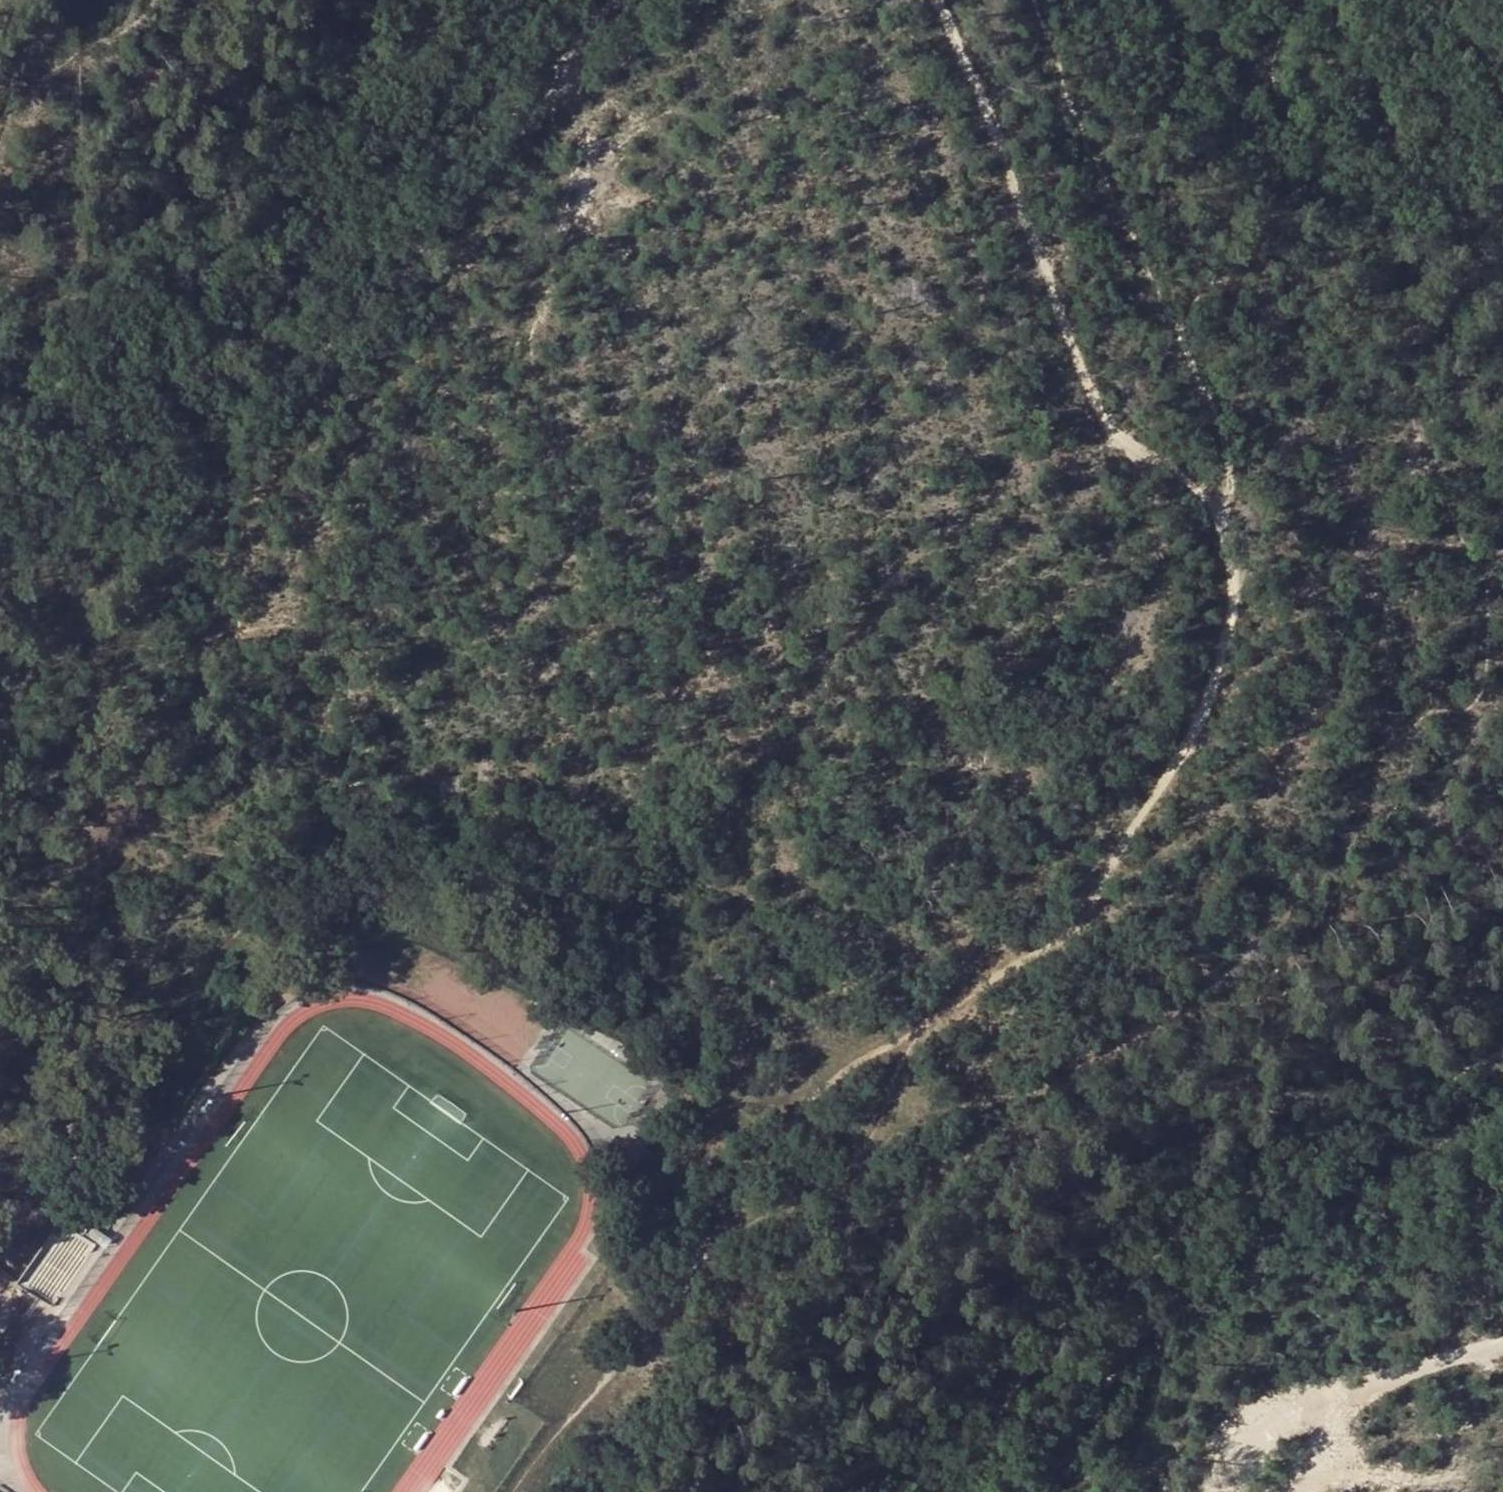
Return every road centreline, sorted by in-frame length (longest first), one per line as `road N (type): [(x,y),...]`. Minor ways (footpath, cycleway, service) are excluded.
road 1 (track): [(938,0),(1103,417),(1224,518)]
road 2 (track): [(1216,1491),(1228,1446),(1295,1405),(1371,1397),(1502,1352)]

